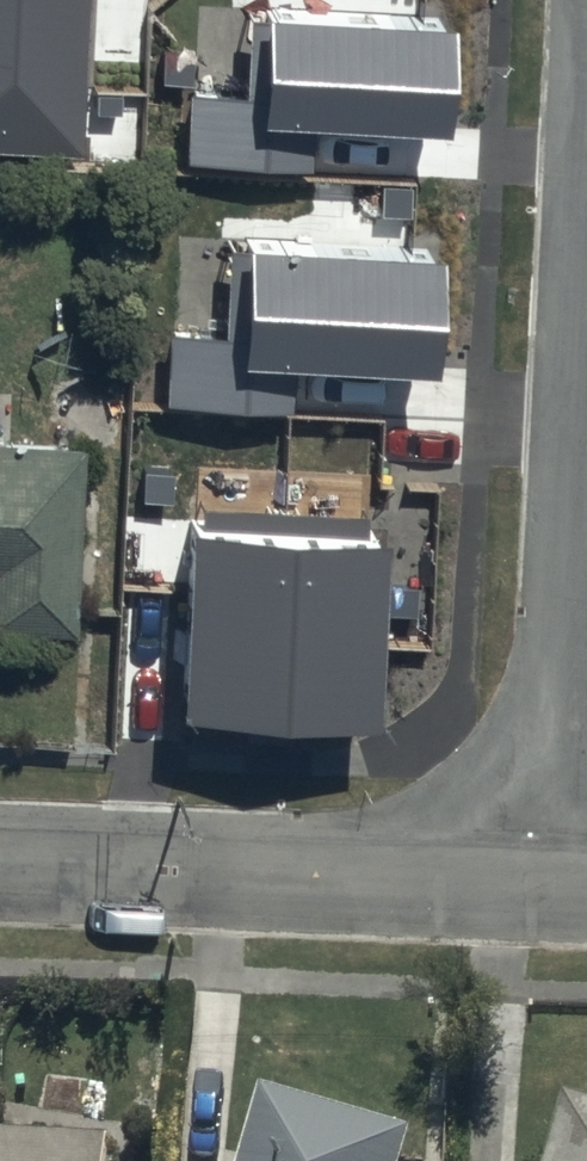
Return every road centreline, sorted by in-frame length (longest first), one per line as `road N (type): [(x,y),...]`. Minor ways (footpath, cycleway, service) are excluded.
road 1 (residential): [(556,884),(0,870)]
road 2 (residential): [(556,884),(586,331)]

